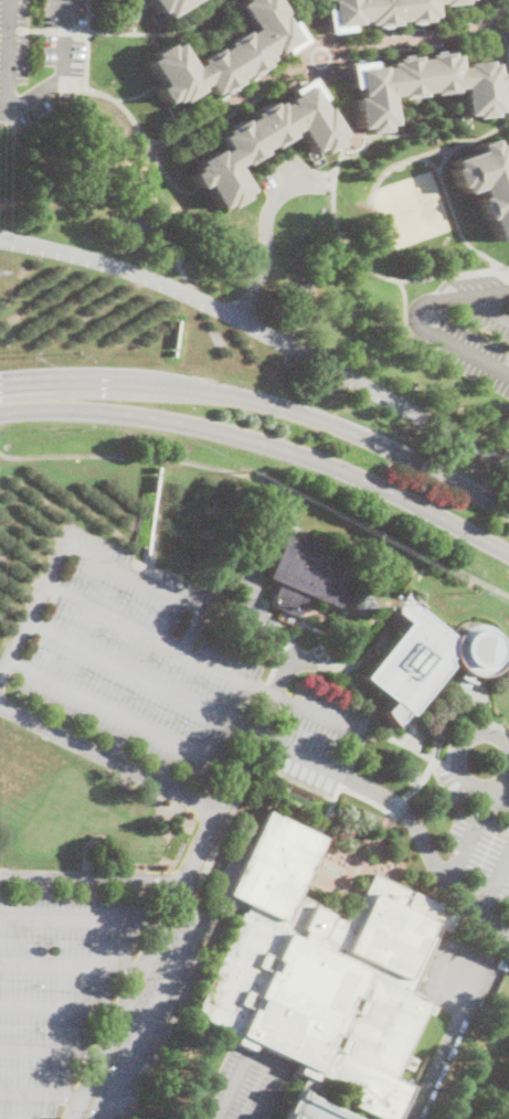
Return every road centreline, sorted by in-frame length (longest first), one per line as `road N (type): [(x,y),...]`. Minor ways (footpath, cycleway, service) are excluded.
road 1 (residential): [(508,460),(135,268),(0,234)]
road 2 (primary): [(0,415),(117,412),(262,440),(350,472),(508,553)]
road 3 (primary): [(508,511),(299,413),(155,383),(47,380)]

